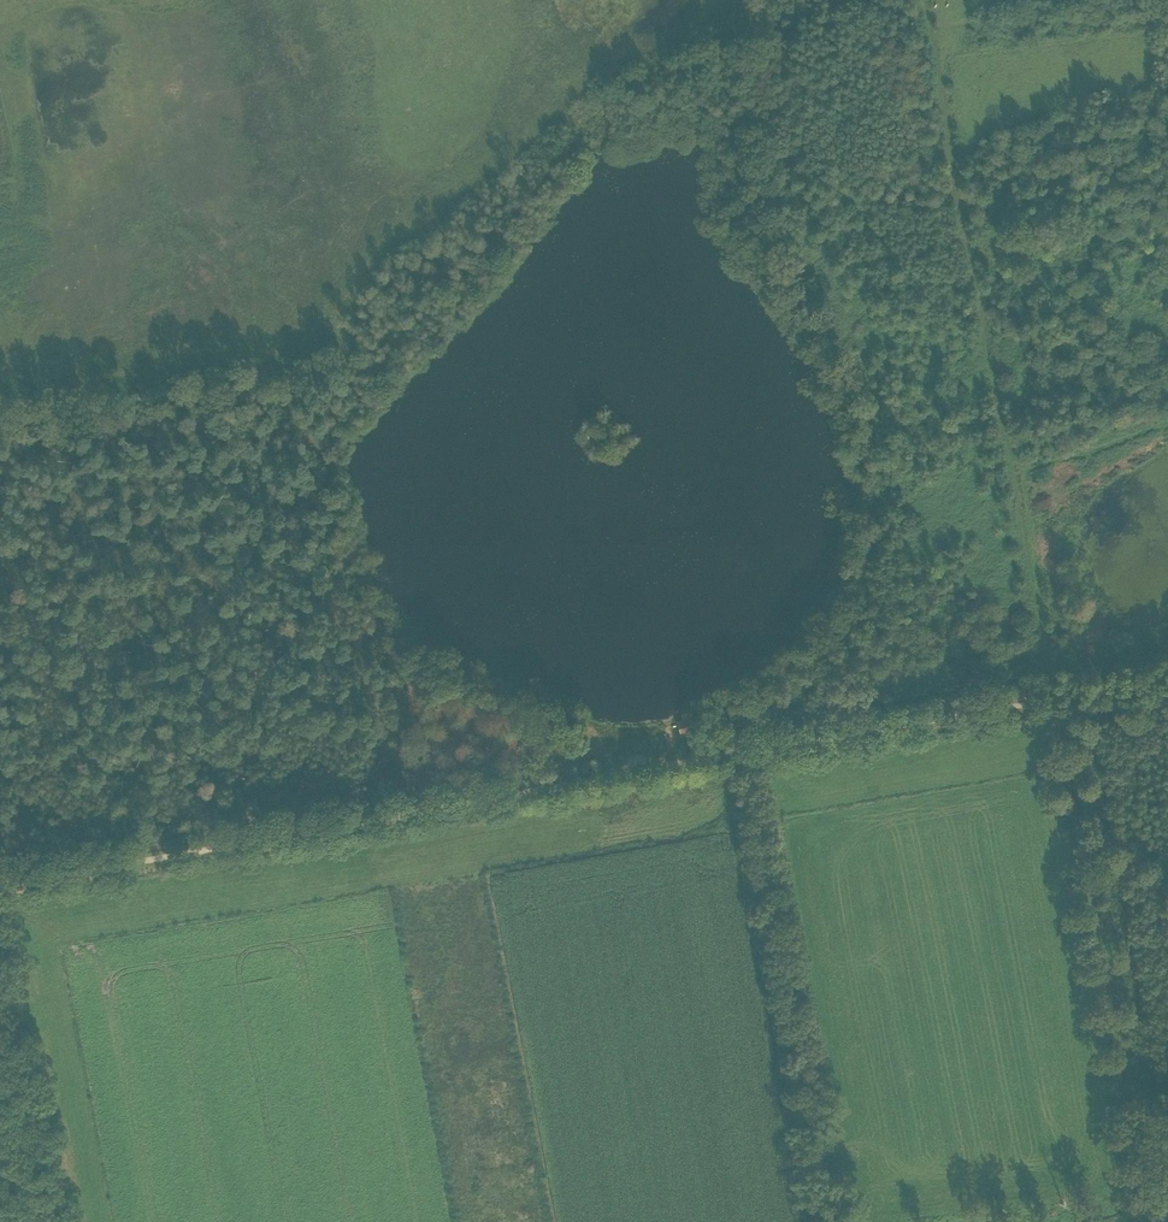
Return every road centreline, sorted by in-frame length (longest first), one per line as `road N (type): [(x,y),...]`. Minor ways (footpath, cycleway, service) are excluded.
road 1 (track): [(741,756),(0,883)]
road 2 (track): [(1152,1221),(1053,700)]
road 3 (track): [(830,1221),(741,756)]
road 4 (track): [(741,756),(1053,700)]
road 5 (track): [(0,997),(42,1221)]

